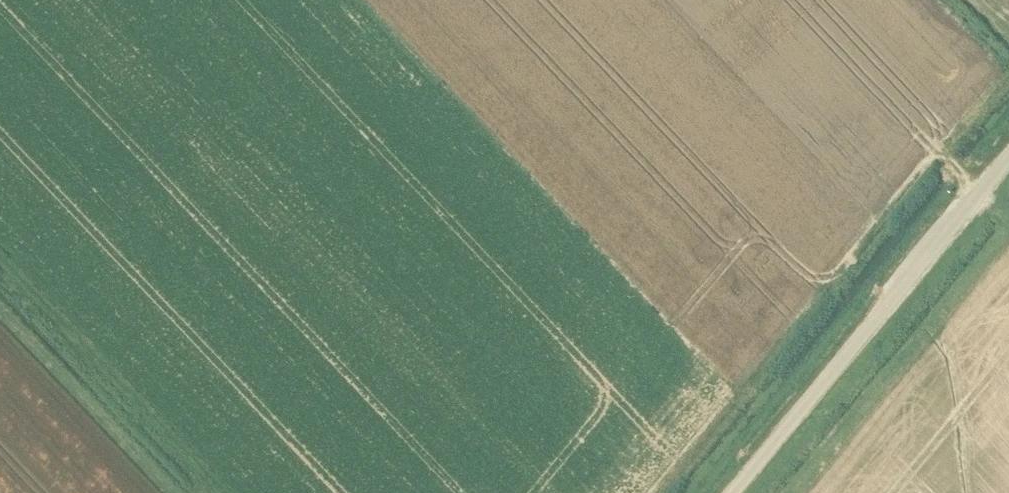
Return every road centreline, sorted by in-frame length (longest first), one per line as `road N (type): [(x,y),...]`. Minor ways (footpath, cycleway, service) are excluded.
road 1 (unclassified): [(739,492),(1008,164)]

